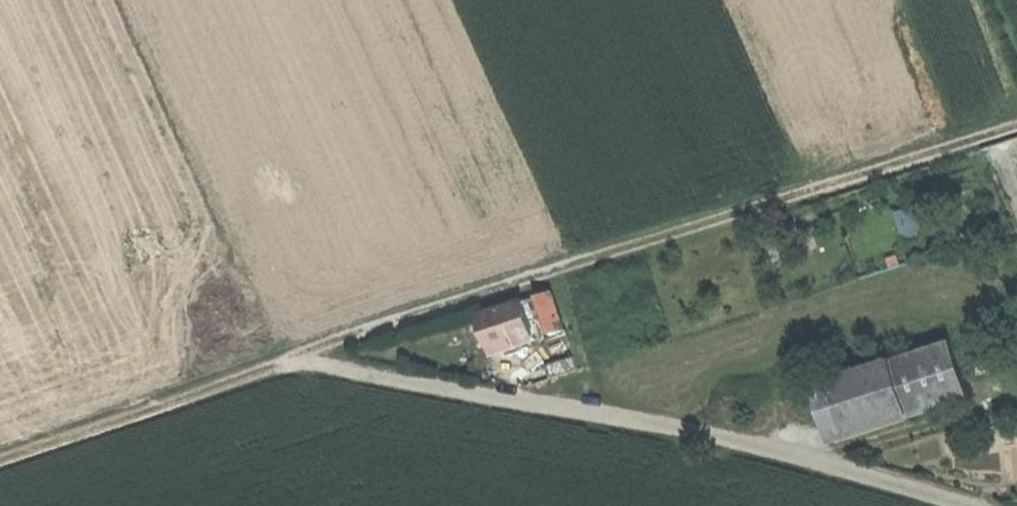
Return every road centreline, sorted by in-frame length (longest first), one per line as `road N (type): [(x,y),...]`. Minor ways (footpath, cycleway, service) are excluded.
road 1 (track): [(1016,131),(397,322),(299,364),(0,464)]
road 2 (residential): [(963,505),(671,426),(299,364)]

